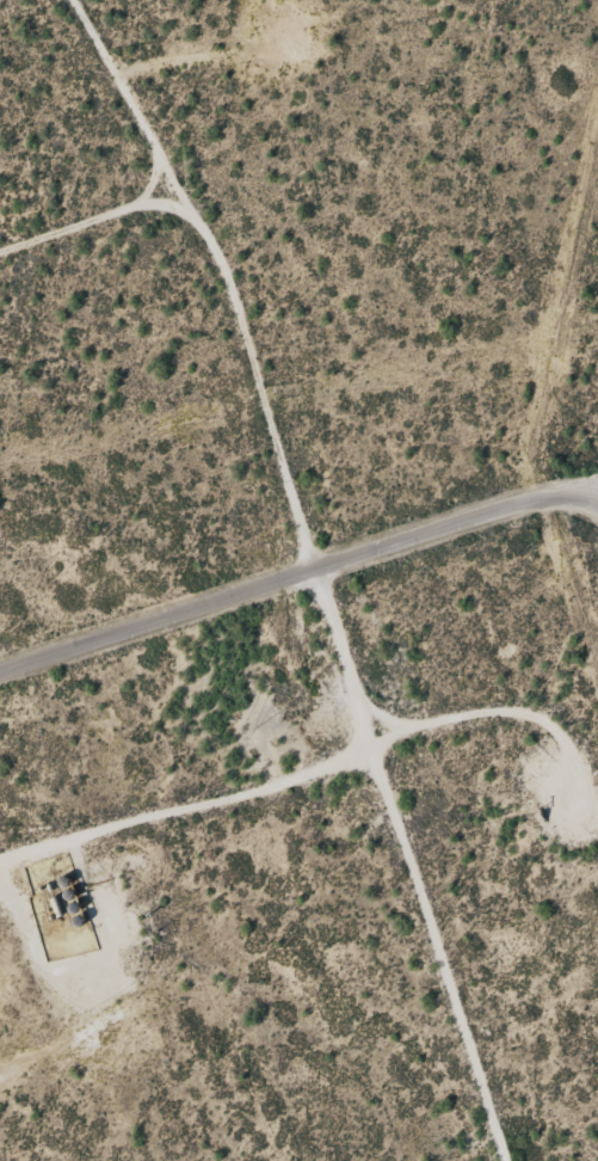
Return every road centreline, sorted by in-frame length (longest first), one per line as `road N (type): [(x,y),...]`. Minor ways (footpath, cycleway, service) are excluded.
road 1 (track): [(506,1160),(275,406),(173,232),(167,184),(66,0)]
road 2 (residential): [(0,675),(543,498),(597,495)]
road 3 (track): [(382,773),(0,891)]
road 4 (track): [(0,288),(173,232)]

